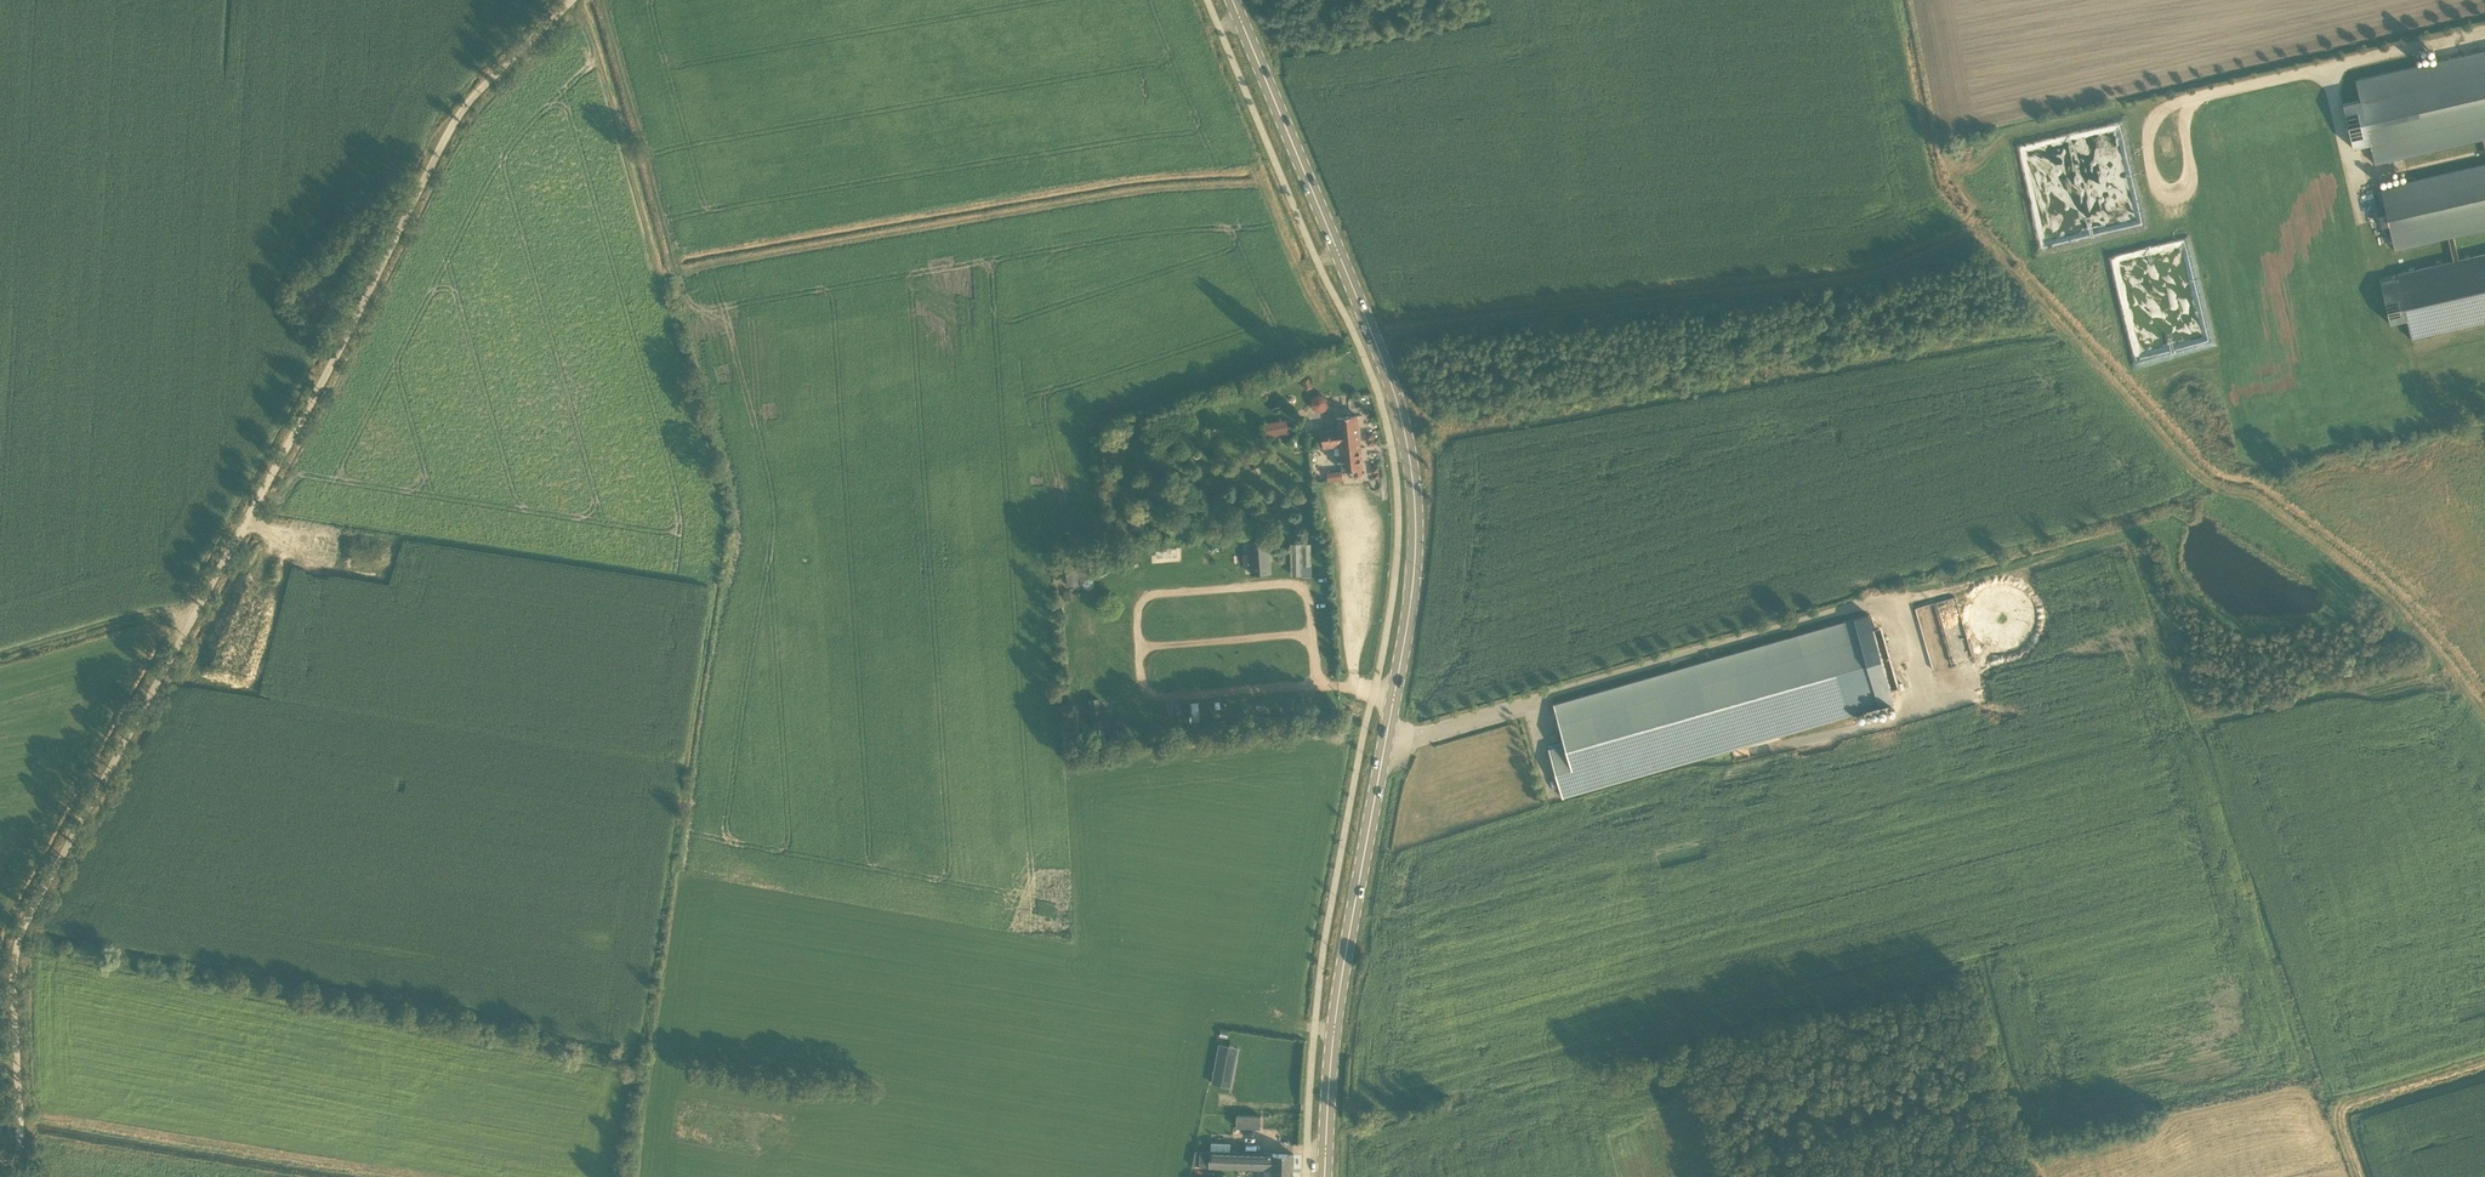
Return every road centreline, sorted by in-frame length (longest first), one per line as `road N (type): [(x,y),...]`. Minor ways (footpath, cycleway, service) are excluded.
road 1 (unclassified): [(20,1115),(14,958),(28,915),(320,385),(455,119),(572,0)]
road 2 (primary): [(1328,1176),(1338,995),(1408,621),(1418,522),(1408,434),(1386,363),(1235,0)]
road 3 (track): [(0,1121),(20,1115),(400,1176)]
road 4 (track): [(193,616),(153,609),(0,653)]

